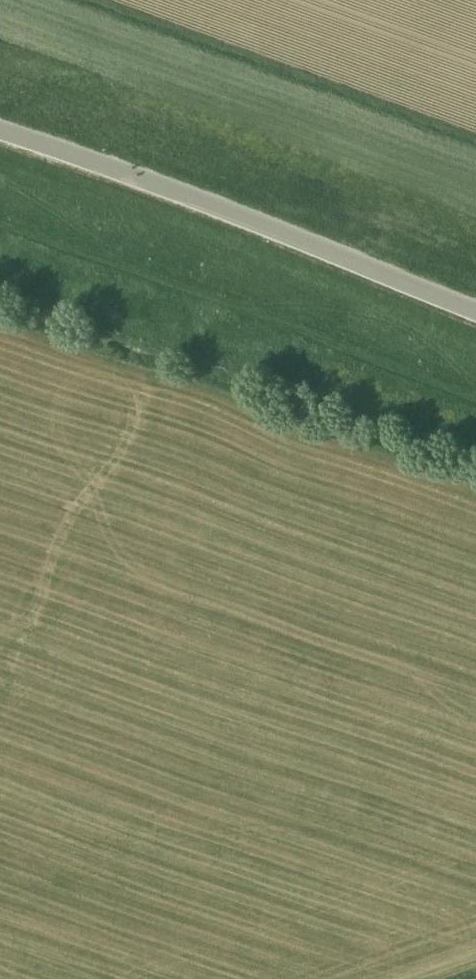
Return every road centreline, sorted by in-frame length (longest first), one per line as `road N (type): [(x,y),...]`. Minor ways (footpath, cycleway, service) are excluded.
road 1 (unclassified): [(475,314),(263,227),(0,136)]

